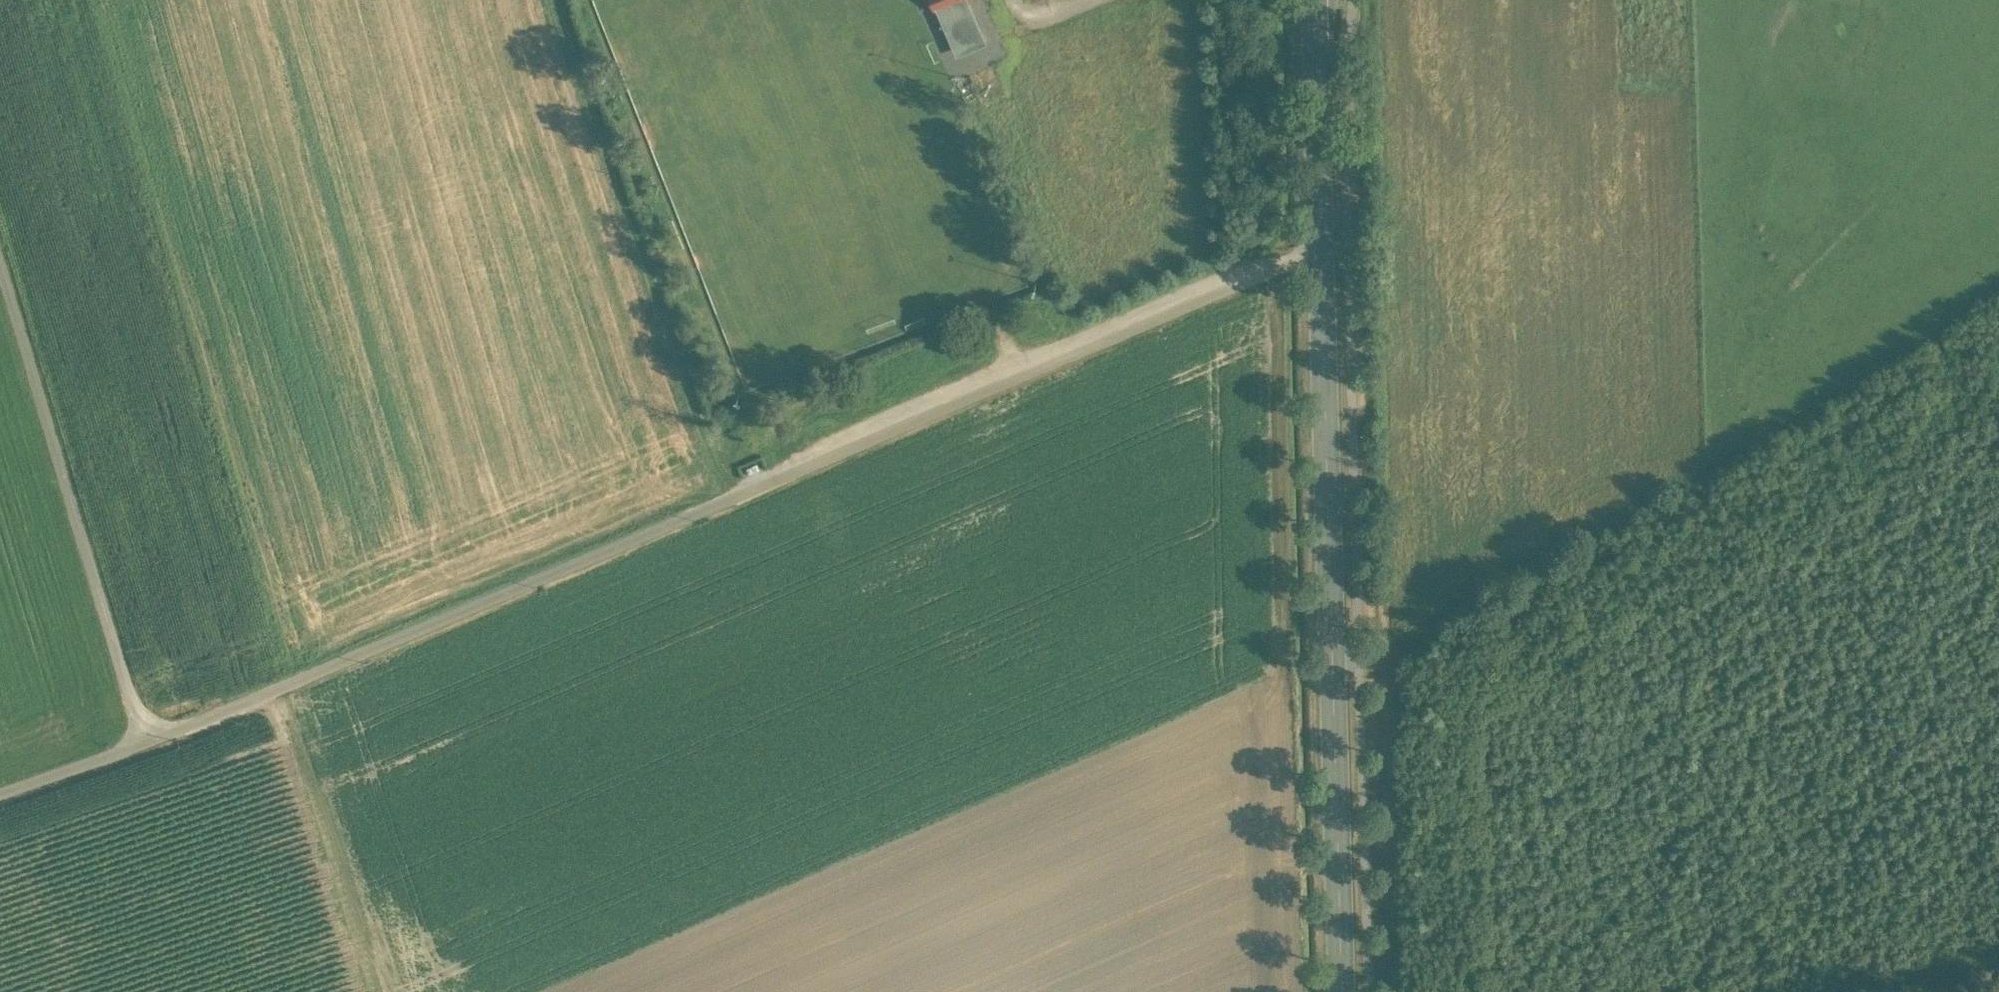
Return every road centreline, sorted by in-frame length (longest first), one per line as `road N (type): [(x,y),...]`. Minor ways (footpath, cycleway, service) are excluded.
road 1 (unclassified): [(1321,249),(166,729),(155,726)]
road 2 (secondary): [(1321,249),(1348,991)]
road 3 (unclassified): [(0,239),(155,726)]
road 4 (secondary): [(1316,0),(1321,249)]
road 5 (unclassified): [(155,726),(0,784)]

